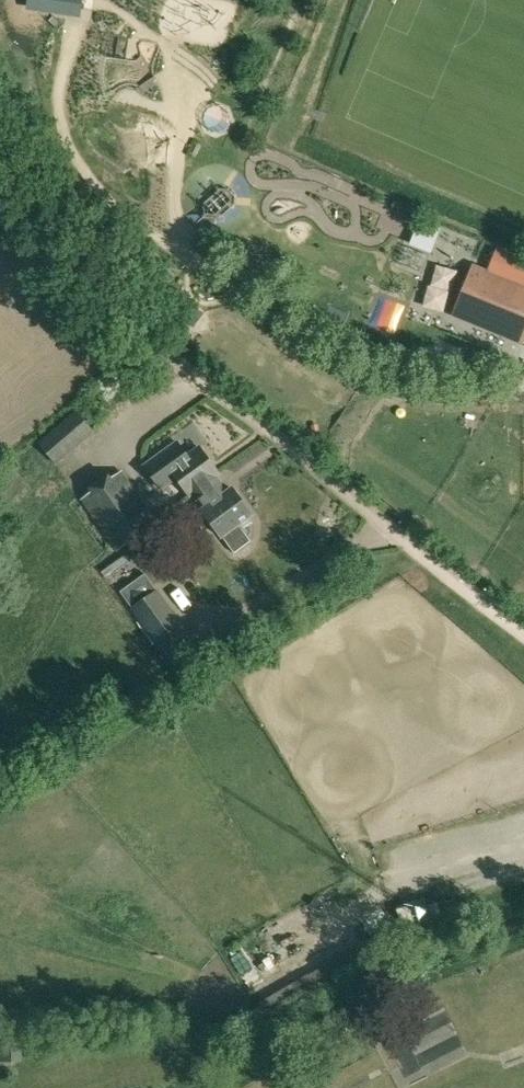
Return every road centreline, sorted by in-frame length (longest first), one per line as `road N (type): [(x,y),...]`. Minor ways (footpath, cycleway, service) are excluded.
road 1 (track): [(523,636),(176,358)]

